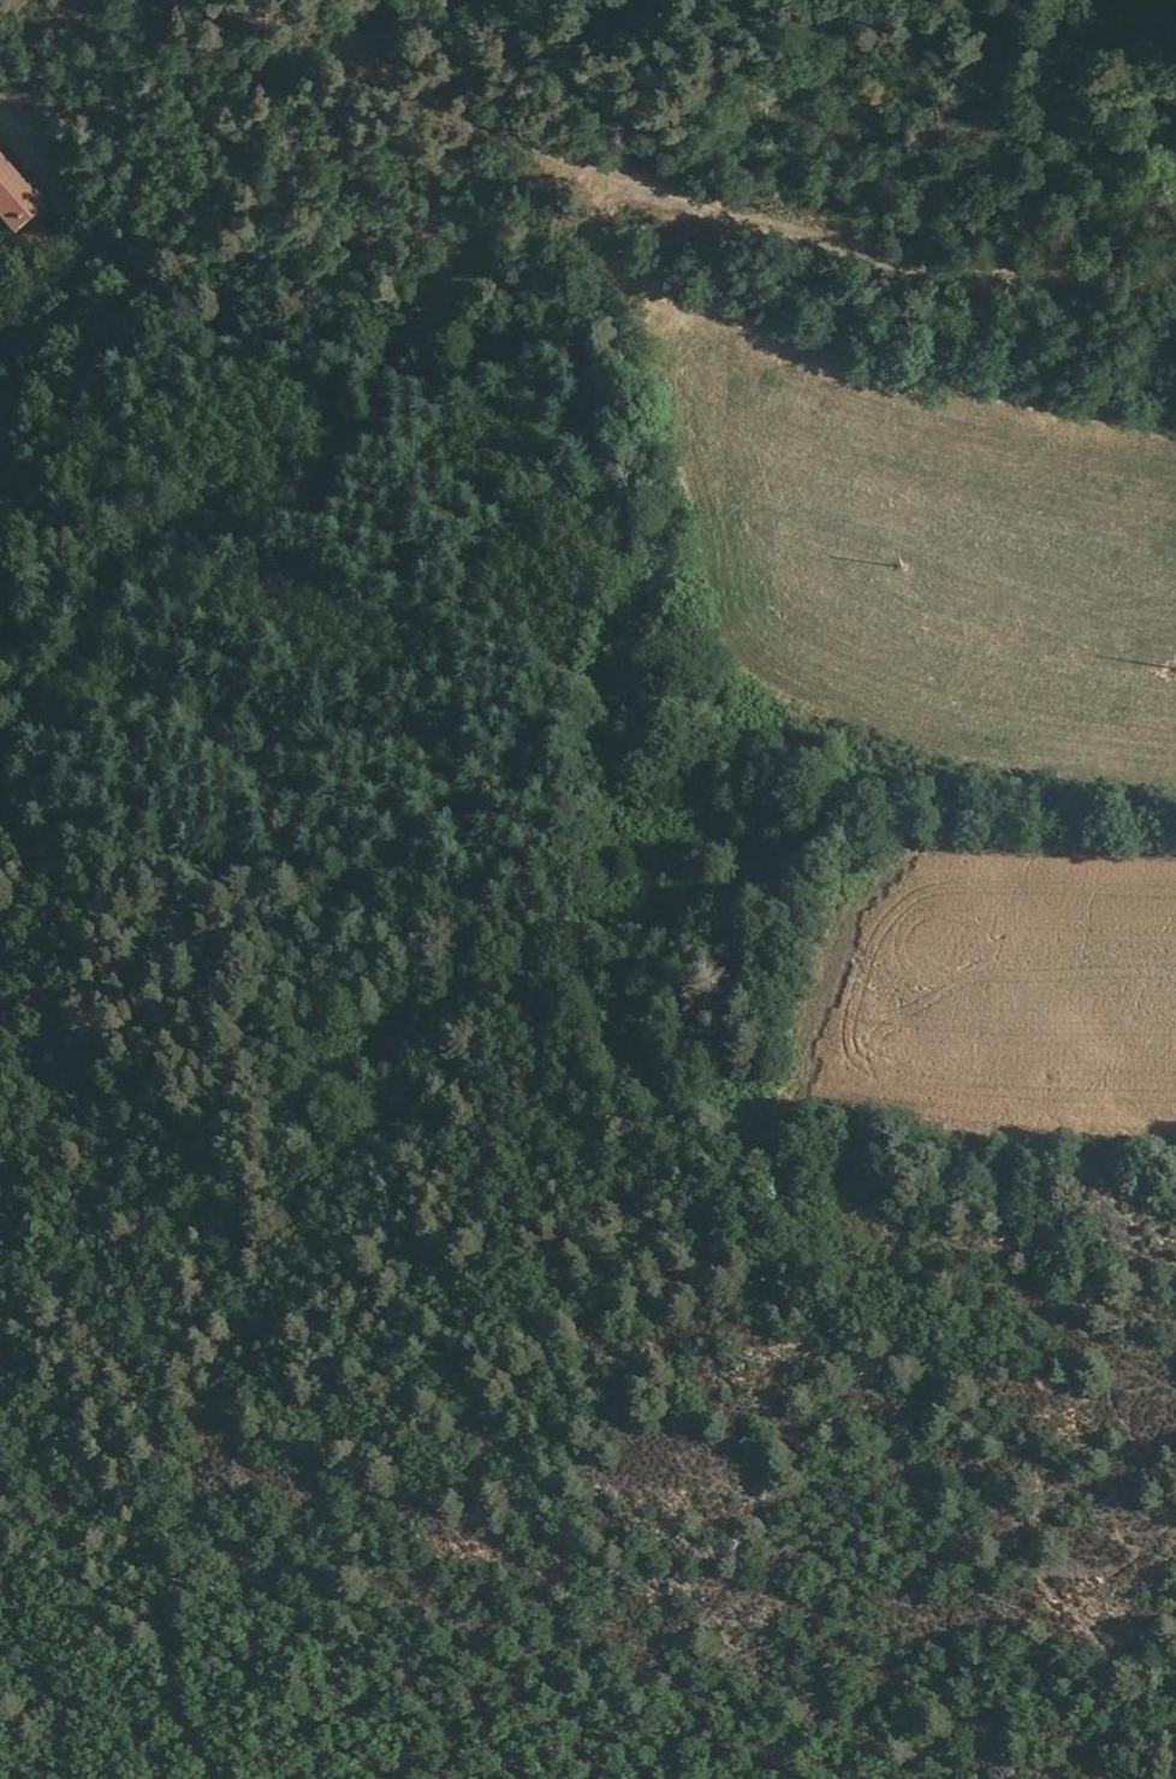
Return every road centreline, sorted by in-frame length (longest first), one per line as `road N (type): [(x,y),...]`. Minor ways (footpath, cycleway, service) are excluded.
road 1 (track): [(183,0),(632,212),(1175,309)]

